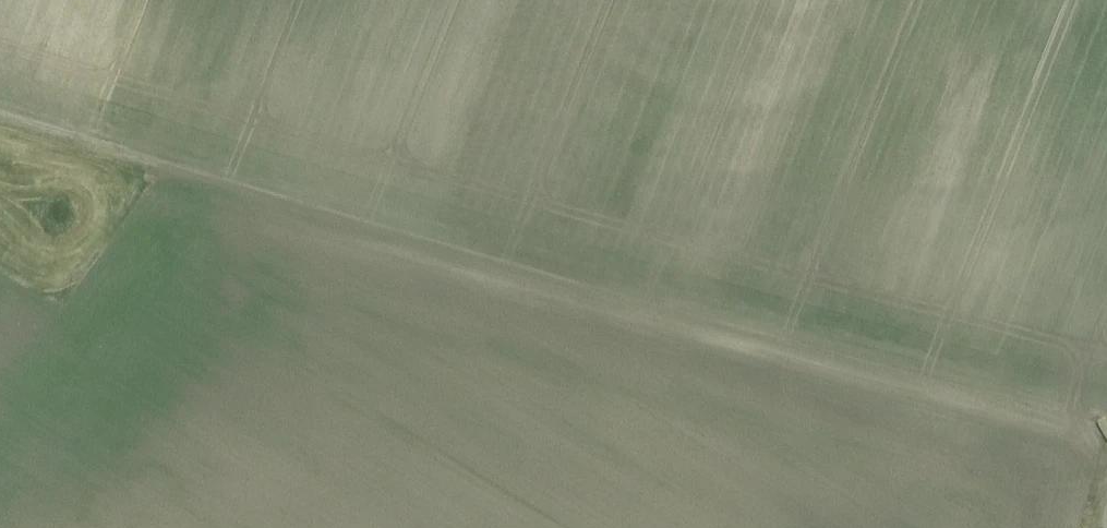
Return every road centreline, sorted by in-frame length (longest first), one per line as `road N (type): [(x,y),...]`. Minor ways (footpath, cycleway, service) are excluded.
road 1 (track): [(1106,454),(1097,440),(0,133)]

